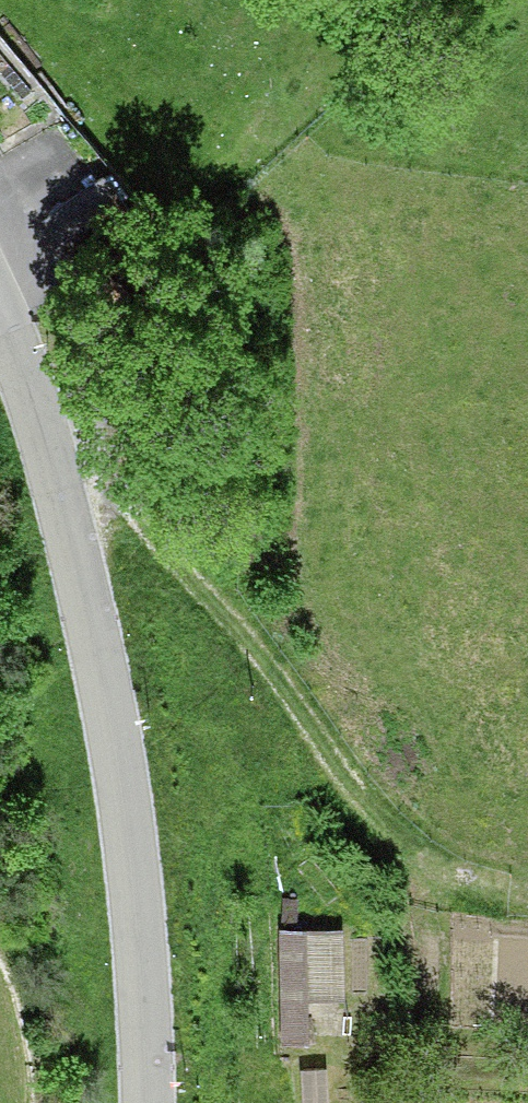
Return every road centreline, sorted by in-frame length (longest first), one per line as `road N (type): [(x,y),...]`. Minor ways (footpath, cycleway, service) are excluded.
road 1 (tertiary): [(0,345),(54,461),(141,929),(144,1102)]
road 2 (track): [(54,461),(209,589),(447,875),(527,882)]

